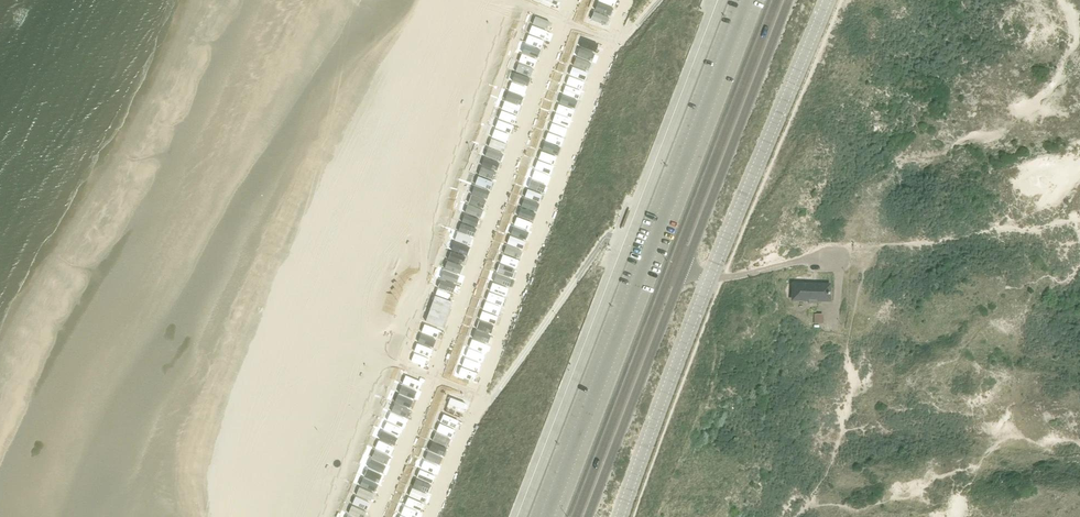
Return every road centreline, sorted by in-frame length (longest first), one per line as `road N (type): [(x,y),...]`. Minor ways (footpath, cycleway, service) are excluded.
road 1 (primary): [(587,516),(789,0)]
road 2 (primary): [(776,0),(576,516)]

